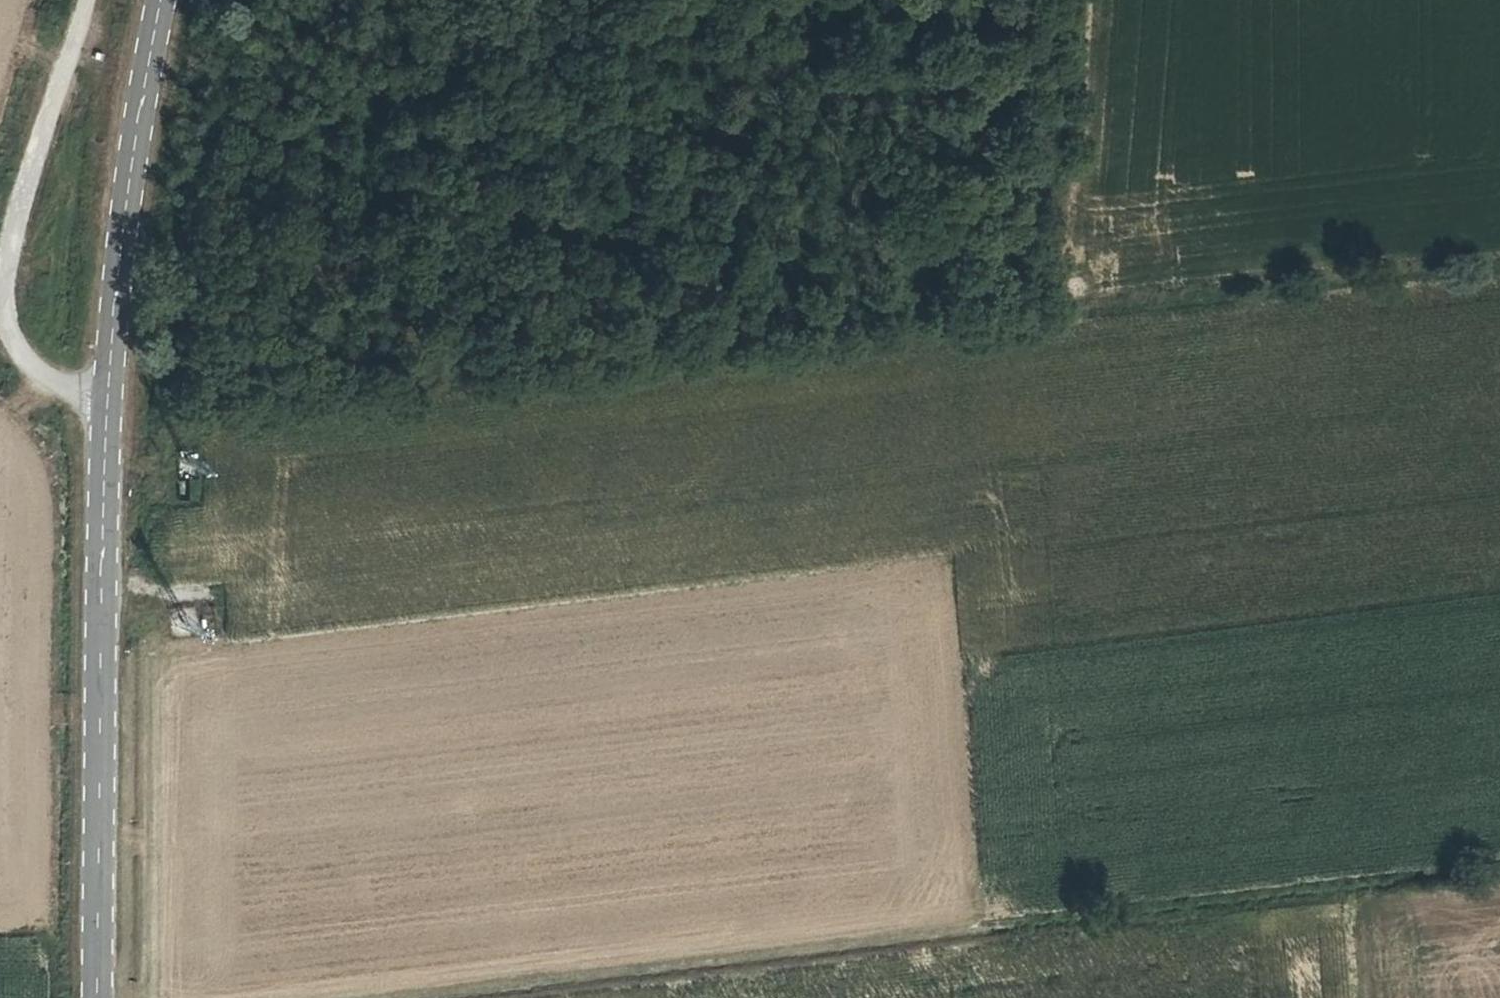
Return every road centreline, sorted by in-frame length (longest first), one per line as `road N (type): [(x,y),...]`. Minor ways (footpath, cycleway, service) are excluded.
road 1 (tertiary): [(92,997),(103,719),(100,522),(114,296),(160,0)]

